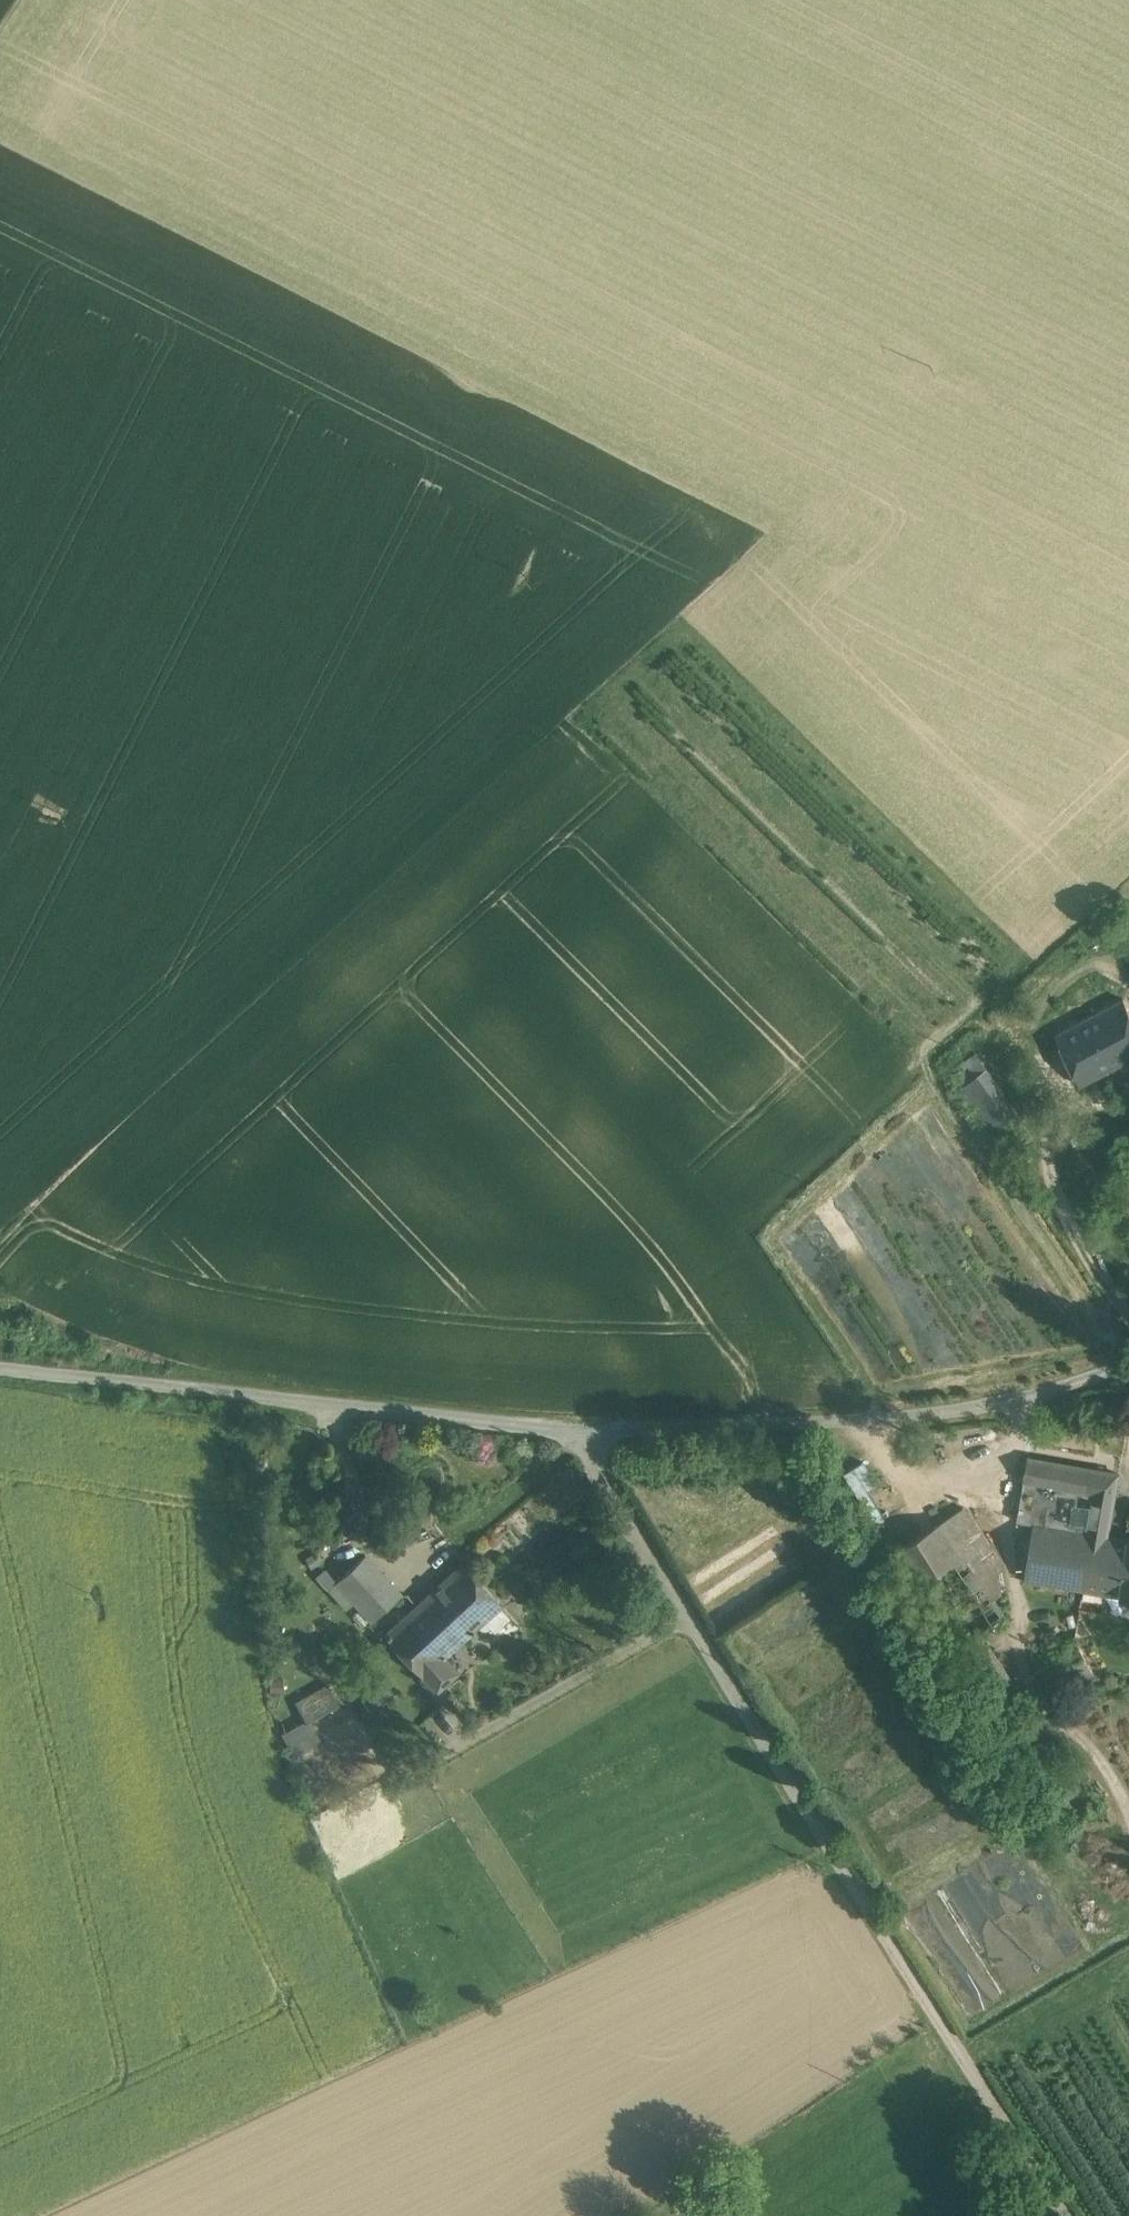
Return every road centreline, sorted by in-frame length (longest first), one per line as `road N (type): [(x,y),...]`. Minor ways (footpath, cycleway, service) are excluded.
road 1 (unclassified): [(1065,2215),(582,1431)]
road 2 (unclassified): [(582,1431),(0,1361)]
road 3 (unclassified): [(582,1431),(860,1419),(1011,1403),(1128,1363)]

